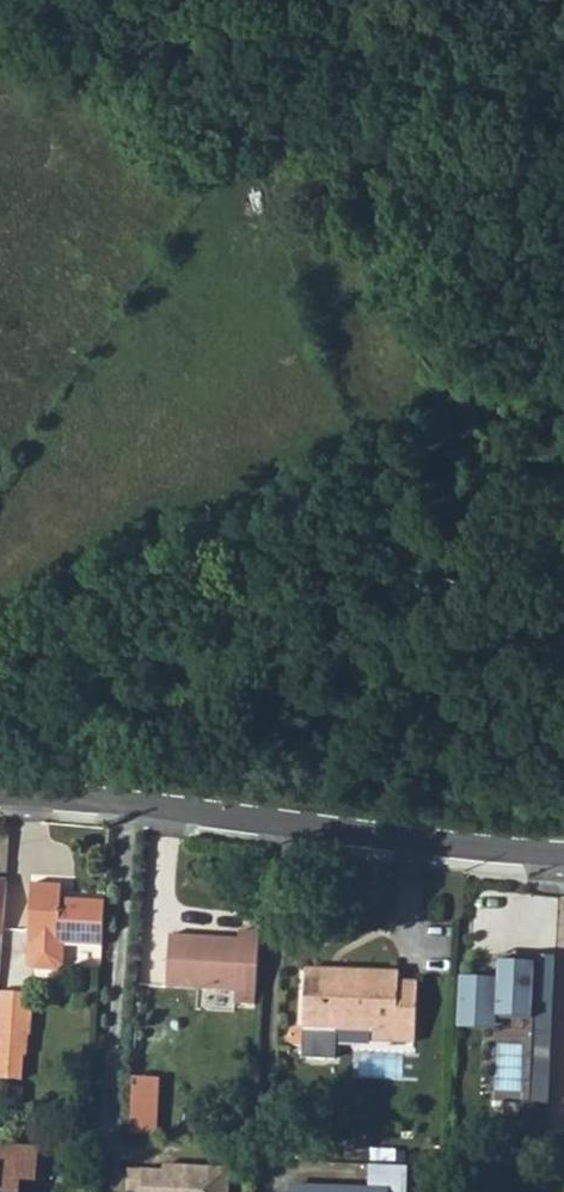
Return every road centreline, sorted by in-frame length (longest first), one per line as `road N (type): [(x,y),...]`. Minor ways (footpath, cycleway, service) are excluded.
road 1 (unclassified): [(0,801),(126,804),(563,856)]

